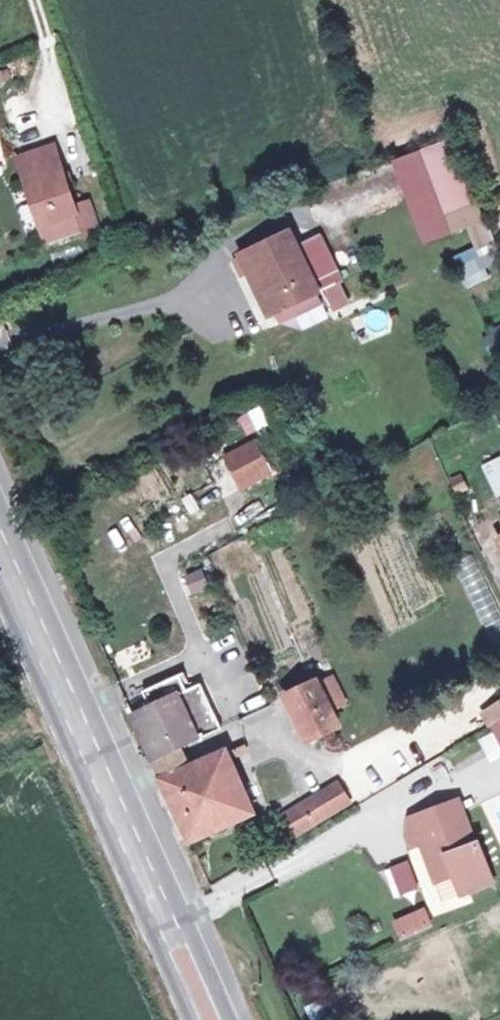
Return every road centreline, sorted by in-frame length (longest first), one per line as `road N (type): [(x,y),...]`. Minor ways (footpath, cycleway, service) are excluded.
road 1 (secondary): [(228,1019),(0,508)]
road 2 (secondary): [(0,600),(187,1019)]

